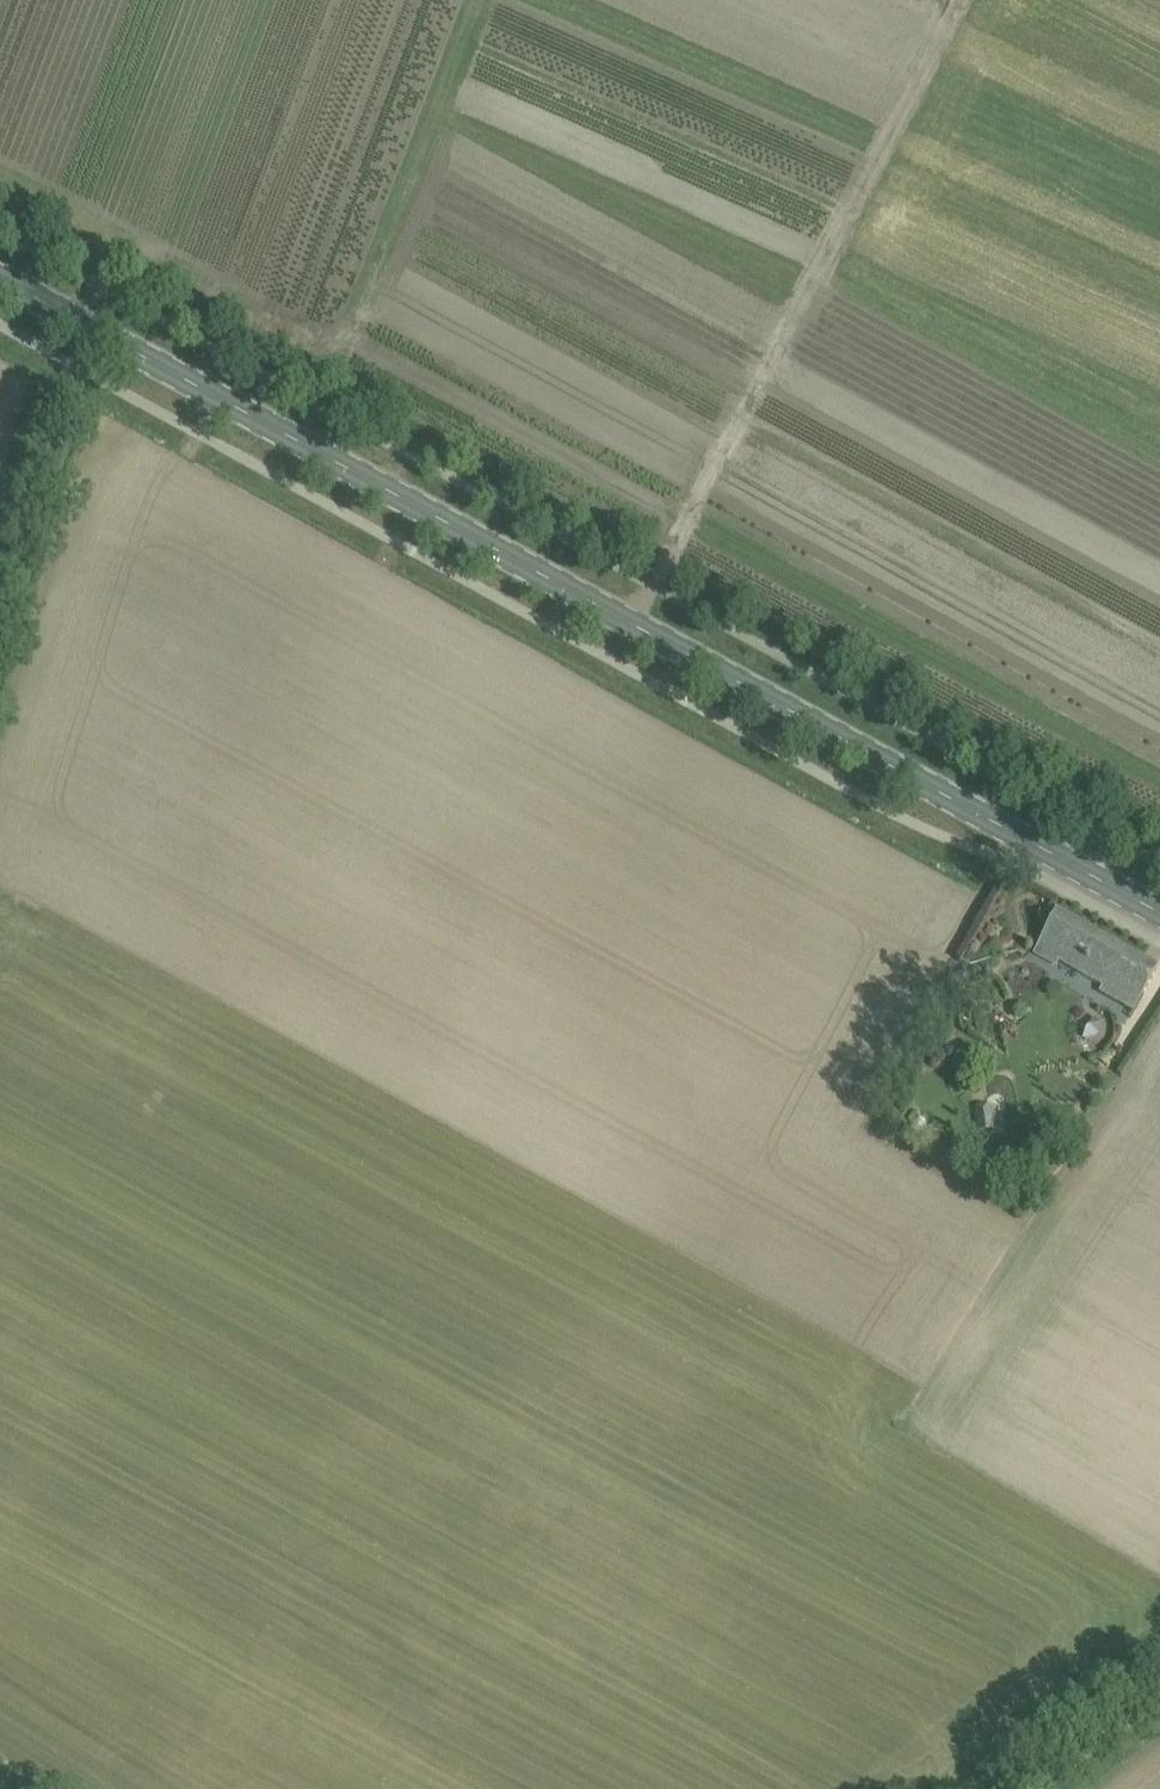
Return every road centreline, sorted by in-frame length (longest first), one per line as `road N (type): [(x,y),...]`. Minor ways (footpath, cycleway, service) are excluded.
road 1 (secondary): [(1159,912),(0,279)]
road 2 (track): [(1159,1696),(1035,1788)]

